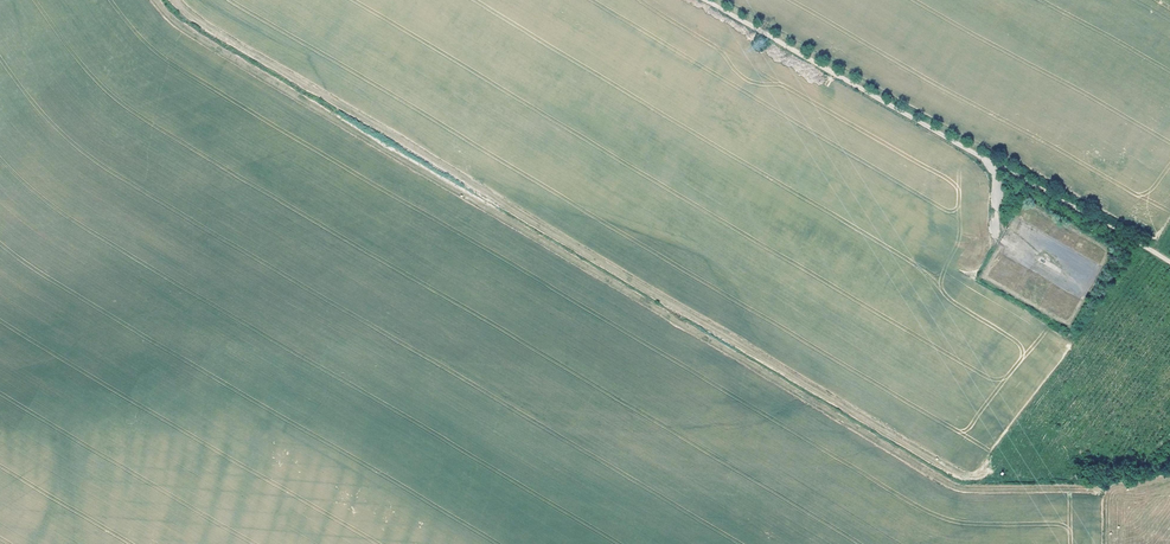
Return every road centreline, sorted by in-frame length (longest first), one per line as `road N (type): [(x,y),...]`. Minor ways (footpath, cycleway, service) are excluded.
road 1 (unclassified): [(997,235),(996,187),(987,162),(705,0)]
road 2 (track): [(987,162),(1169,263)]

